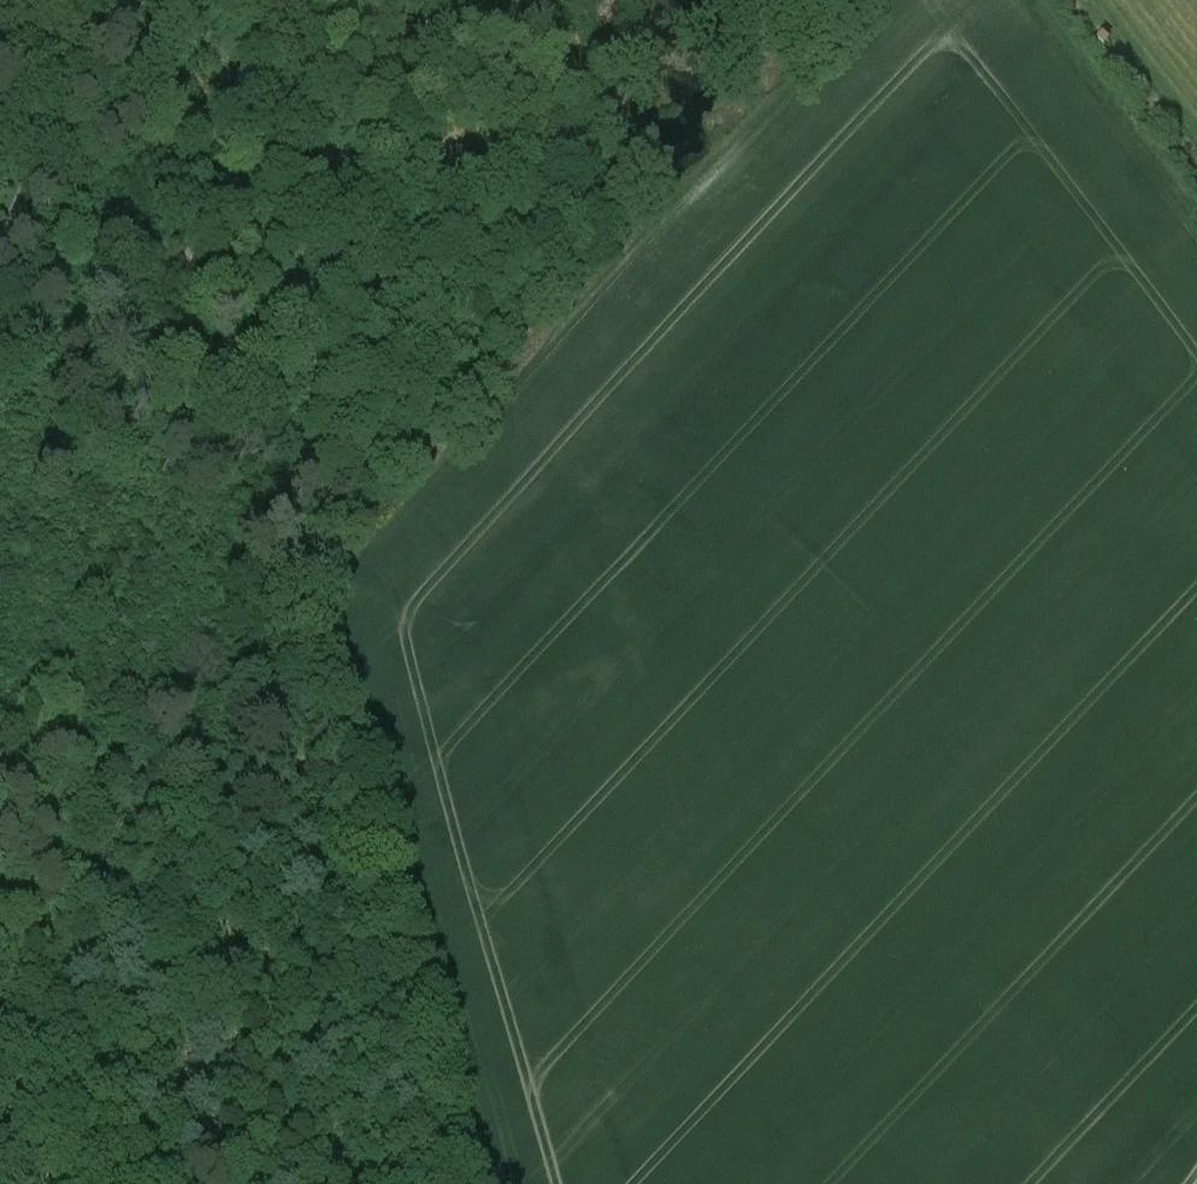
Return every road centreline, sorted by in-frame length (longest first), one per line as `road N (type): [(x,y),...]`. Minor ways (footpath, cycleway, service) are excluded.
road 1 (unclassified): [(0,259),(114,0)]

